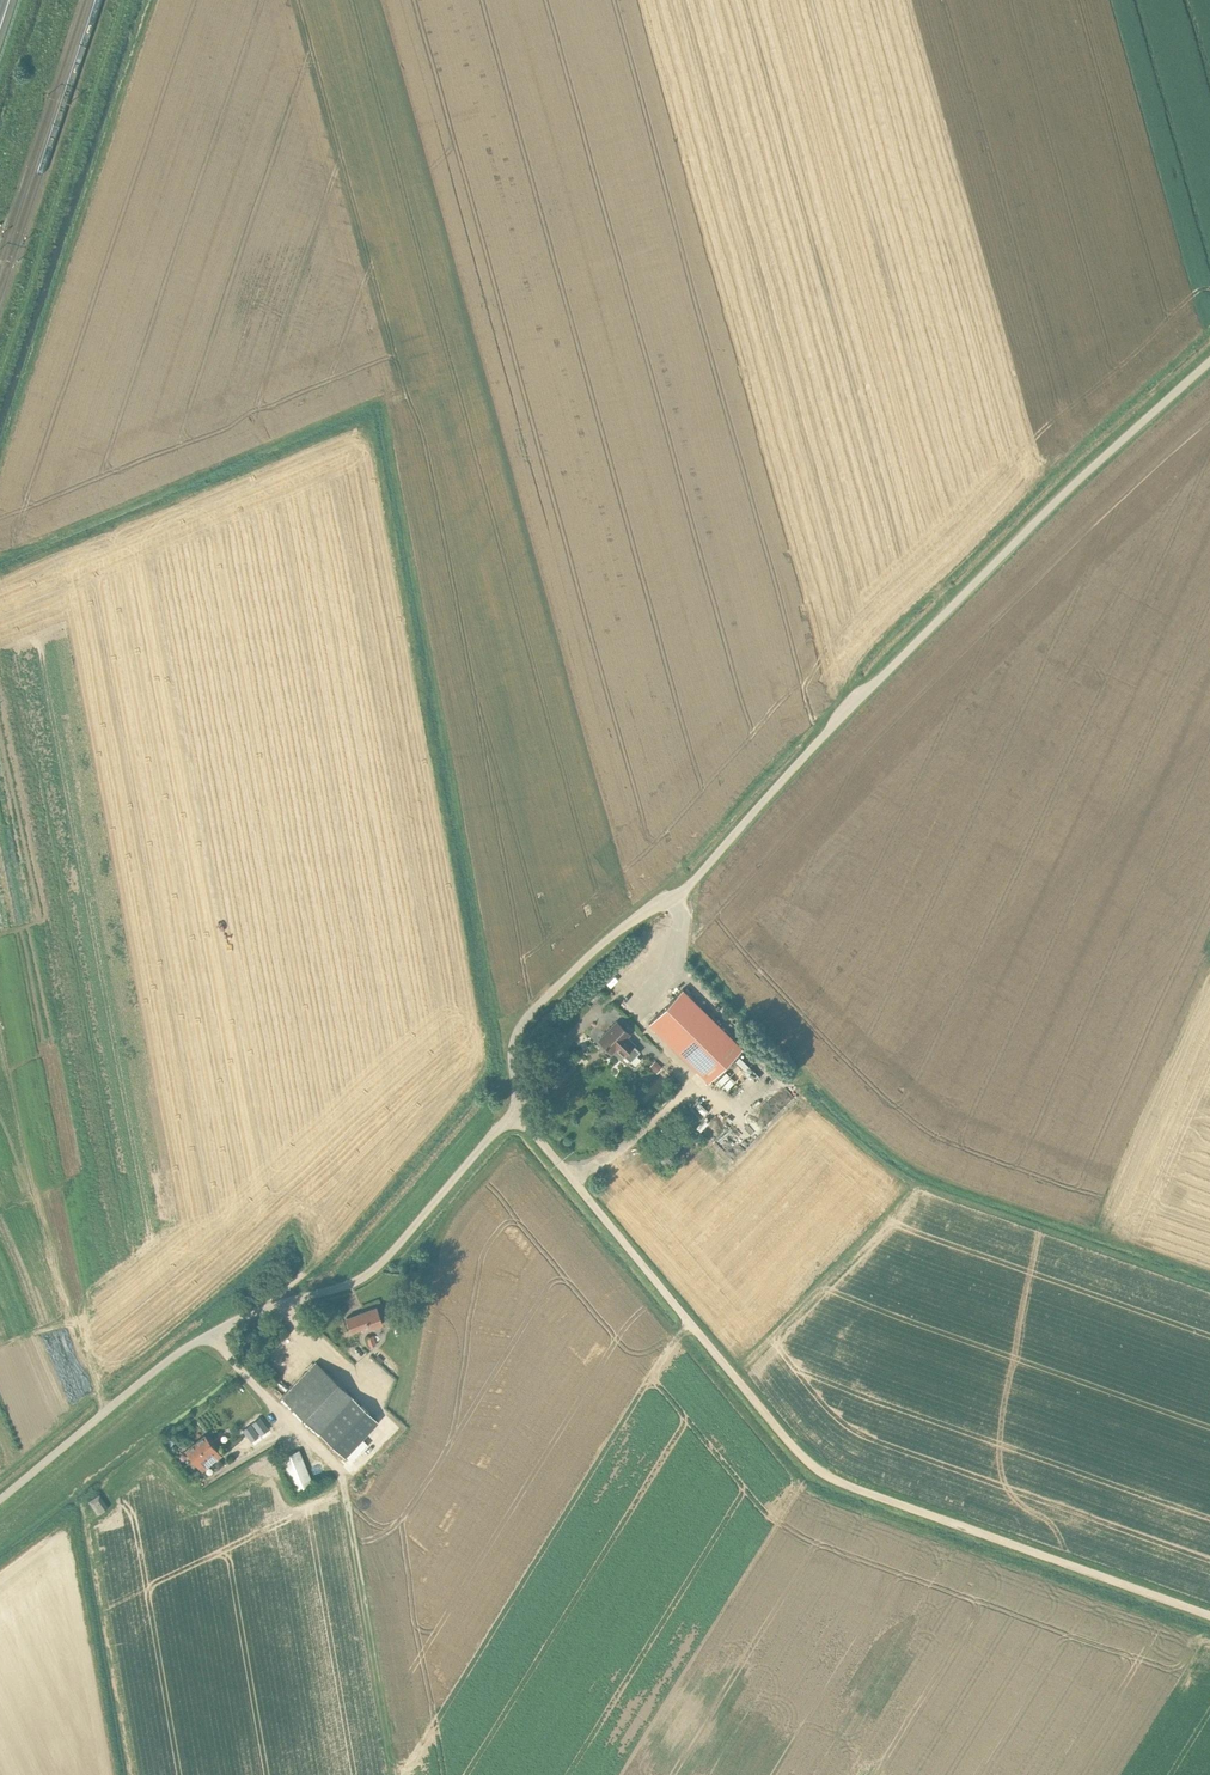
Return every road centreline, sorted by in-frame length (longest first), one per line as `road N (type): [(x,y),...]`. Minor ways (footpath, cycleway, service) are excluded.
road 1 (track): [(1209,1615),(840,1485),(810,1467),(574,1182)]
road 2 (unclassified): [(0,1499),(209,1333),(252,1310),(374,1273),(517,1115)]
road 3 (track): [(0,369),(121,0)]

